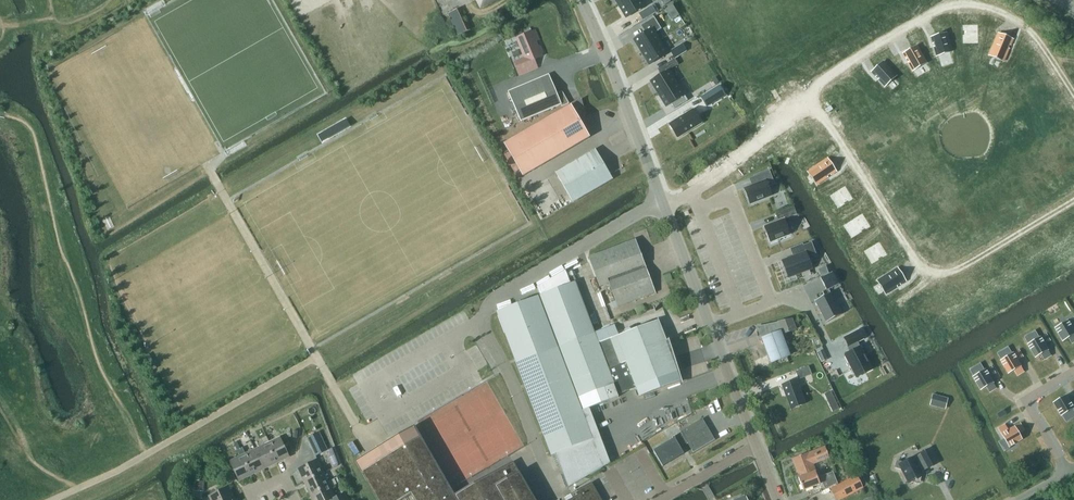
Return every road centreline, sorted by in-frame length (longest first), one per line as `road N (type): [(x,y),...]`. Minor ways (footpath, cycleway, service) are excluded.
road 1 (tertiary): [(778,499),(580,0)]
road 2 (track): [(1073,202),(959,269),(933,272),(913,258),(823,117)]
road 3 (track): [(809,103),(817,86),(878,47),(937,12),(967,5),(1023,25),(1073,94)]
road 4 (residential): [(1073,373),(1028,401),(1069,471)]

